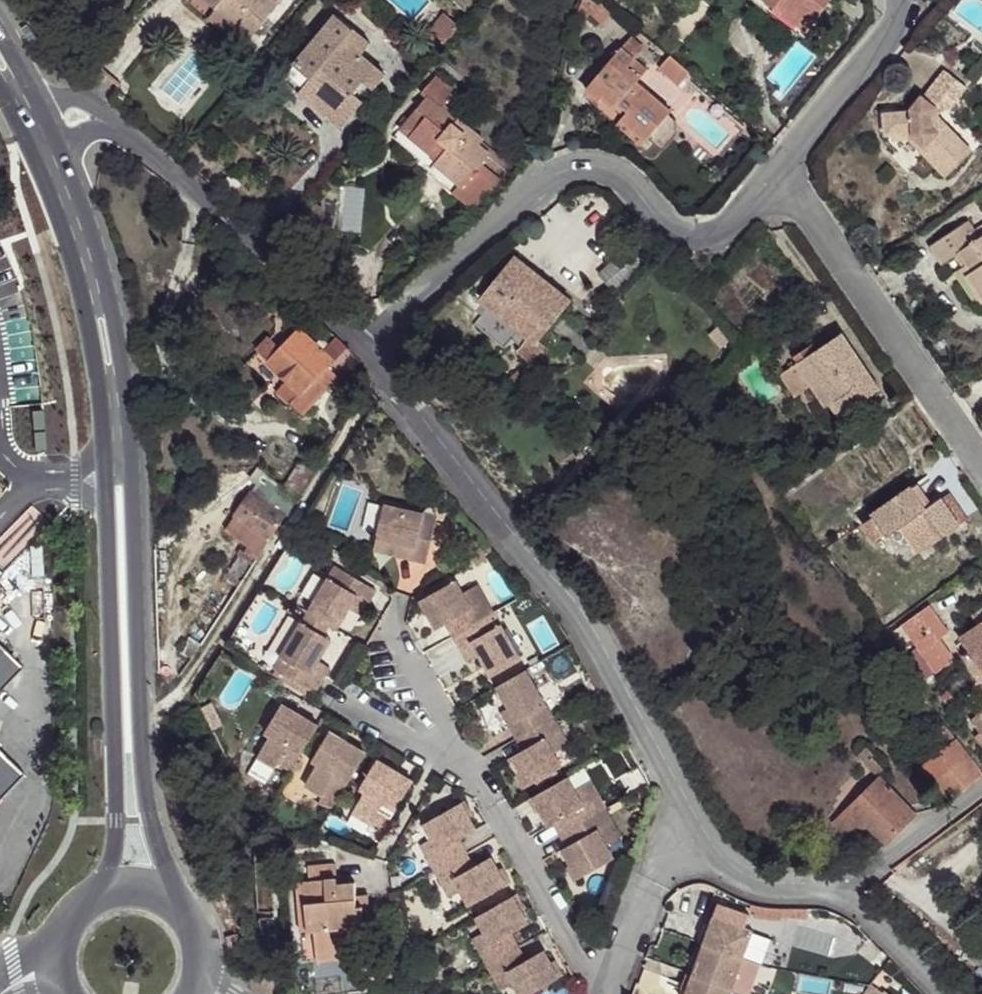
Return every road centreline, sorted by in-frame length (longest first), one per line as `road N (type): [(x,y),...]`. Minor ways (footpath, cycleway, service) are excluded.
road 1 (secondary): [(9,109),(79,285),(103,424),(118,821),(100,890)]
road 2 (secondary): [(140,725),(123,361),(104,275),(56,147)]
road 3 (unclassified): [(775,173),(724,231),(698,236),(669,230),(610,170),(580,164),(552,177),(367,352)]
road 4 (unclassified): [(383,371),(594,635),(680,807)]
road 5 (residential): [(140,725),(176,699),(383,371)]
road 6 (unclassified): [(981,466),(775,173)]
road 7 (residential): [(367,352),(330,311),(110,126)]
road 8 (unclassified): [(602,993),(473,764)]
road 9 (unclassified): [(775,173),(899,16),(901,0)]
road 10 (unclassified): [(680,807),(709,854),(743,885),(842,897)]
road 11 (unclassified): [(606,993),(680,807)]
road 12 (secondary): [(181,905),(151,820),(140,725)]
road 13 (residential): [(842,897),(981,788)]
road 14 (unclassified): [(473,764),(397,629)]
road 15 (unclassified): [(842,897),(903,942),(946,993)]
road 16 (unclassified): [(473,764),(359,708)]

